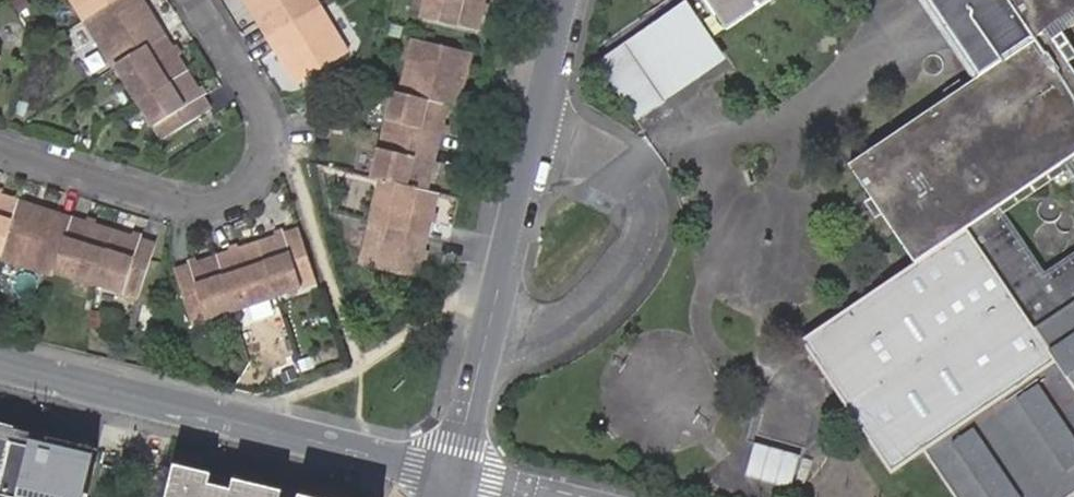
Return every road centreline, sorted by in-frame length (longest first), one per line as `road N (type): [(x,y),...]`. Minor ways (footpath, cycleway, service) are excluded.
road 1 (residential): [(569,0),(457,480)]
road 2 (residential): [(196,0),(269,120),(265,154),(240,200),(191,213),(0,150)]
road 3 (residential): [(0,378),(457,480)]

